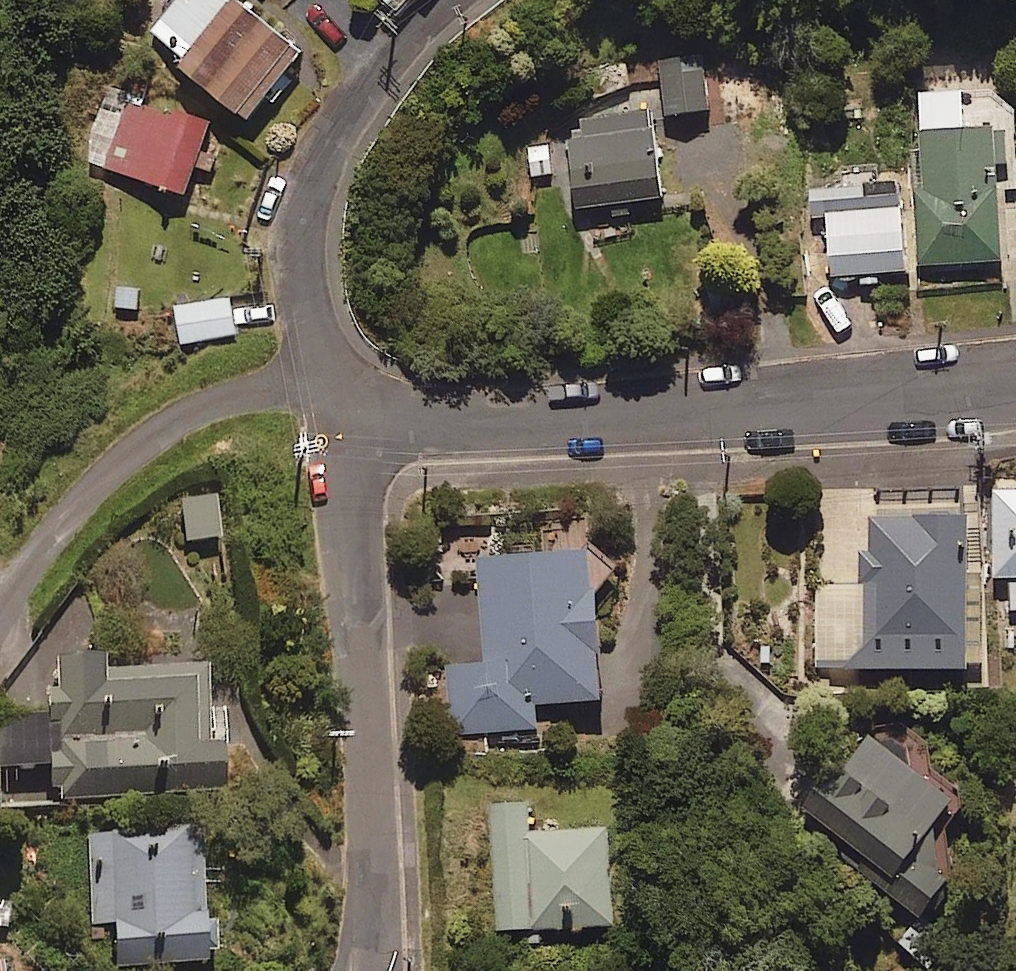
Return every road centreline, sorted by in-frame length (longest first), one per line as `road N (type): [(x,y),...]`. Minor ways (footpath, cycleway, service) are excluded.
road 1 (residential): [(330,388),(400,416),(439,419),(819,404),(1015,384)]
road 2 (residential): [(374,924),(367,681),(330,388)]
road 3 (residential): [(330,388),(299,278),(300,219),(322,159),(408,39),(447,0)]
road 4 (residential): [(0,610),(58,525),(164,422),(251,387),(330,388)]

